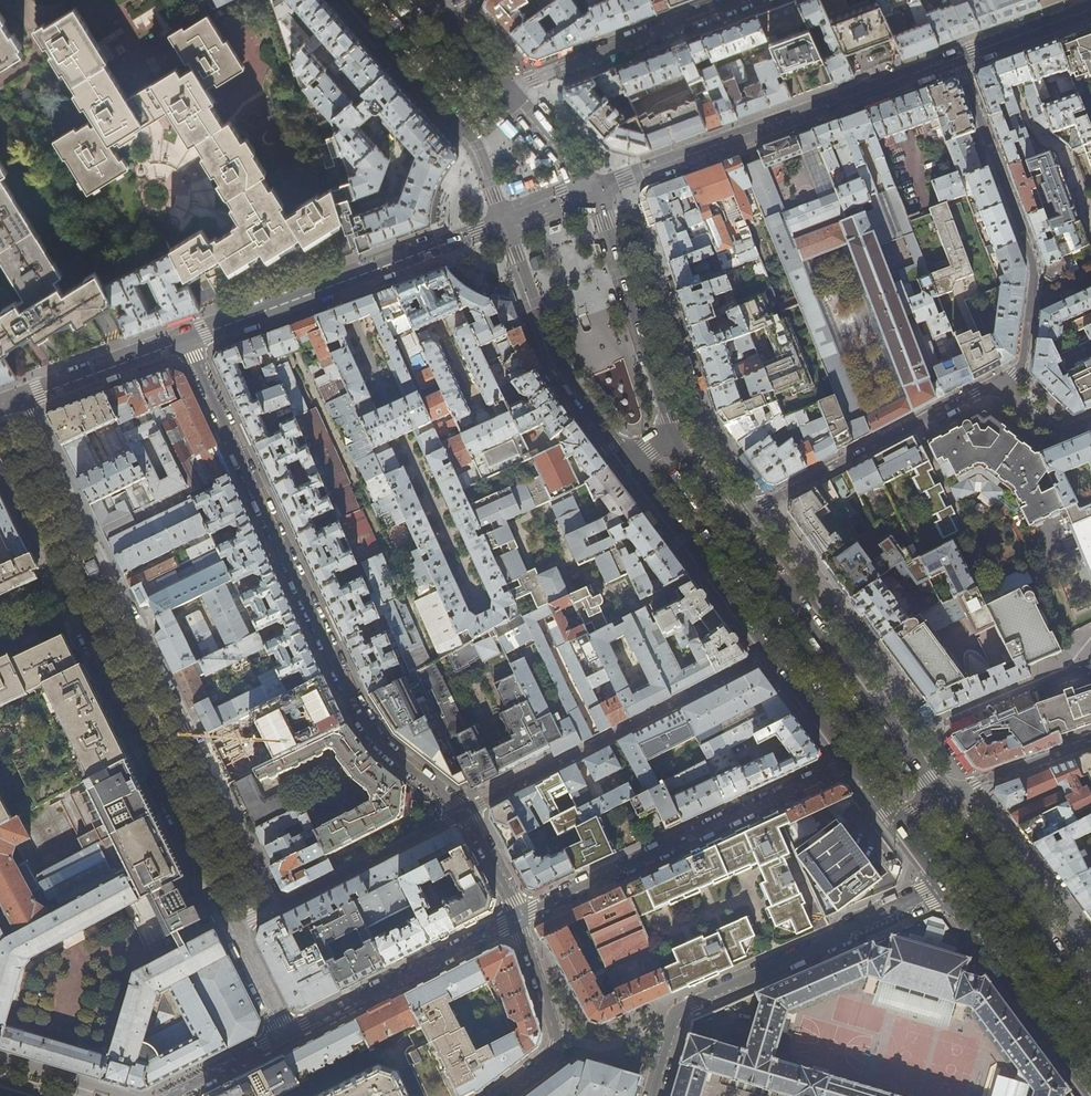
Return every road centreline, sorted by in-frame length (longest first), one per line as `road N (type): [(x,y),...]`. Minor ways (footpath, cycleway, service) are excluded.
road 1 (residential): [(22,400),(274,905)]
road 2 (residential): [(185,340),(365,723),(467,811)]
road 3 (tertiary): [(592,190),(1090,9)]
road 4 (residential): [(230,926),(0,460)]
road 5 (residential): [(736,521),(993,384),(1050,431),(1090,421)]
road 6 (residential): [(943,888),(682,1010),(654,1095)]
road 7 (residential): [(850,762),(519,918)]
road 8 (tertiary): [(185,340),(505,221)]
road 9 (residential): [(467,811),(769,654)]
road 10 (primary): [(937,794),(736,521)]
road 11 (primary): [(505,221),(557,361),(631,463)]
road 12 (primary): [(352,0),(474,141),(505,221)]
road 13 (residential): [(519,918),(285,1037)]
road 14 (primary): [(1090,1002),(937,794)]
road 15 (primary): [(673,433),(592,190)]
road 16 (residential): [(509,98),(532,79),(742,0)]
road 17 (primary): [(943,888),(1090,1085)]
road 18 (primary): [(631,463),(769,654)]
road 19 (residential): [(274,905),(467,811)]
road 20 (residential): [(519,918),(558,1039),(549,1058),(498,1095)]
road 21 (tertiary): [(22,400),(185,340)]
road 22 (residential): [(1090,742),(937,794)]
road 23 (primary): [(769,654),(850,762)]
road 24 (residential): [(173,1095),(285,1037)]
road 25 (primary): [(592,190),(509,98)]
road 26 (residential): [(285,1037),(230,926)]

